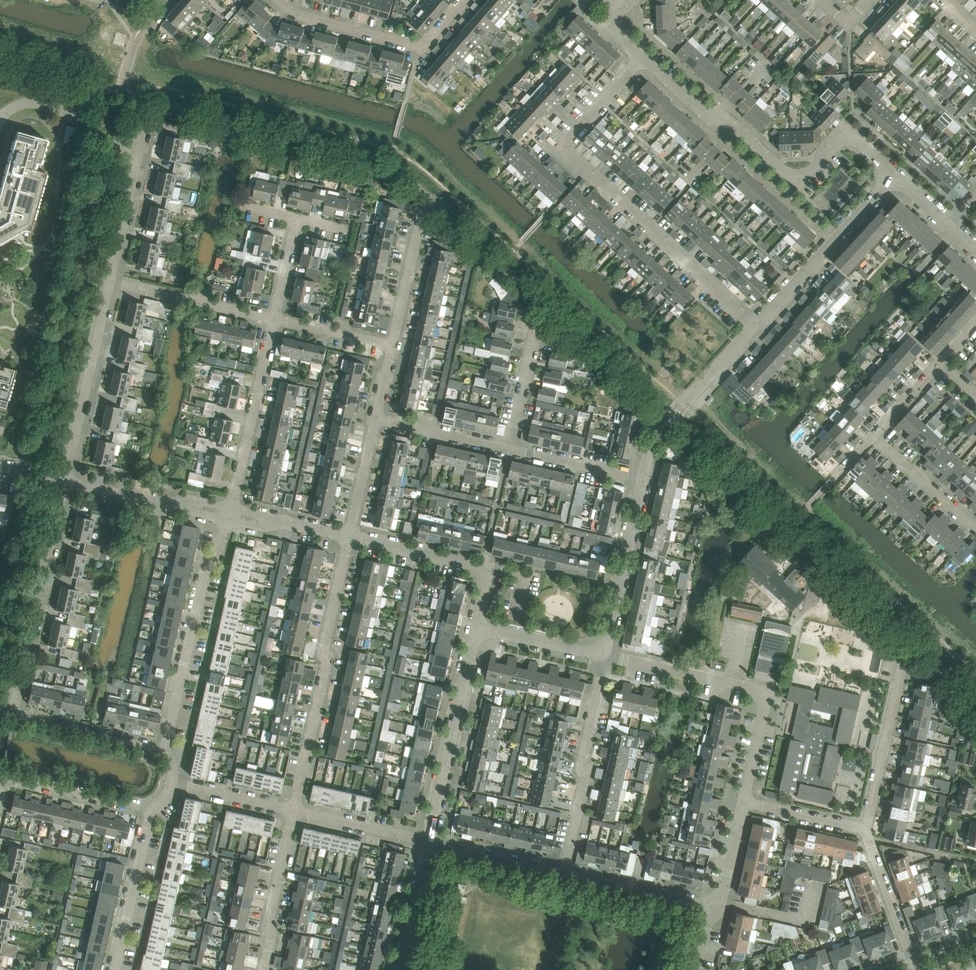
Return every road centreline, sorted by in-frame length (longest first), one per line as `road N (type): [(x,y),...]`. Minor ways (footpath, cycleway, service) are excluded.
road 1 (residential): [(756,326),(563,154),(563,144),(642,58)]
road 2 (residential): [(894,173),(857,140),(839,139),(805,177),(789,174),(642,58)]
road 3 (residential): [(294,811),(350,536)]
road 4 (residential): [(744,802),(764,713),(758,693),(605,656)]
road 5 (residential): [(163,753),(228,513)]
road 6 (residential): [(17,715),(65,482)]
road 7 (residential): [(567,875),(605,656)]
road 8 (residential): [(429,841),(476,627)]
road 9 (residential): [(279,0),(293,12),(420,49),(466,0)]
road 10 (residential): [(756,326),(894,173)]
road 11 (residential): [(65,482),(109,281)]
road 12 (residential): [(228,513),(275,318)]
road 13 (residential): [(476,627),(487,578),(479,565),(350,536)]
road 14 (residential): [(644,479),(655,441),(756,326)]
road 15 (residential): [(605,656),(644,479)]
road 16 (residential): [(865,828),(904,660)]
road 17 (residential): [(275,318),(109,281)]
road 18 (residential): [(109,281),(145,118)]
road 19 (residential): [(228,513),(65,482)]
road 20 (residential): [(116,969),(152,808)]
road 21 (residential): [(265,969),(294,811)]
road 22 (residential): [(717,909),(567,875)]
road 23 (residential): [(152,808),(4,776)]
road 24 (residential): [(163,753),(17,715)]
road 25 (residential): [(874,437),(975,325)]
road 26 (residential): [(913,963),(865,828)]
road 27 (residential): [(567,875),(429,841)]
road 28 (residential): [(429,841),(294,811)]
road 29 (residential): [(510,450),(376,417)]
road 30 (residential): [(975,530),(874,437)]
road 31 (residential): [(644,479),(510,450)]
road 32 (residential): [(510,450),(538,317)]
road 33 (residential): [(605,656),(476,627)]
road 34 (residential): [(392,344),(420,216)]
road 35 (residential): [(401,969),(429,841)]
road 36 (residential): [(294,811),(170,784)]
road 37 (residential): [(350,536),(228,513)]
road 38 (residential): [(865,828),(744,802)]
road 39 (residential): [(350,536),(376,417)]

